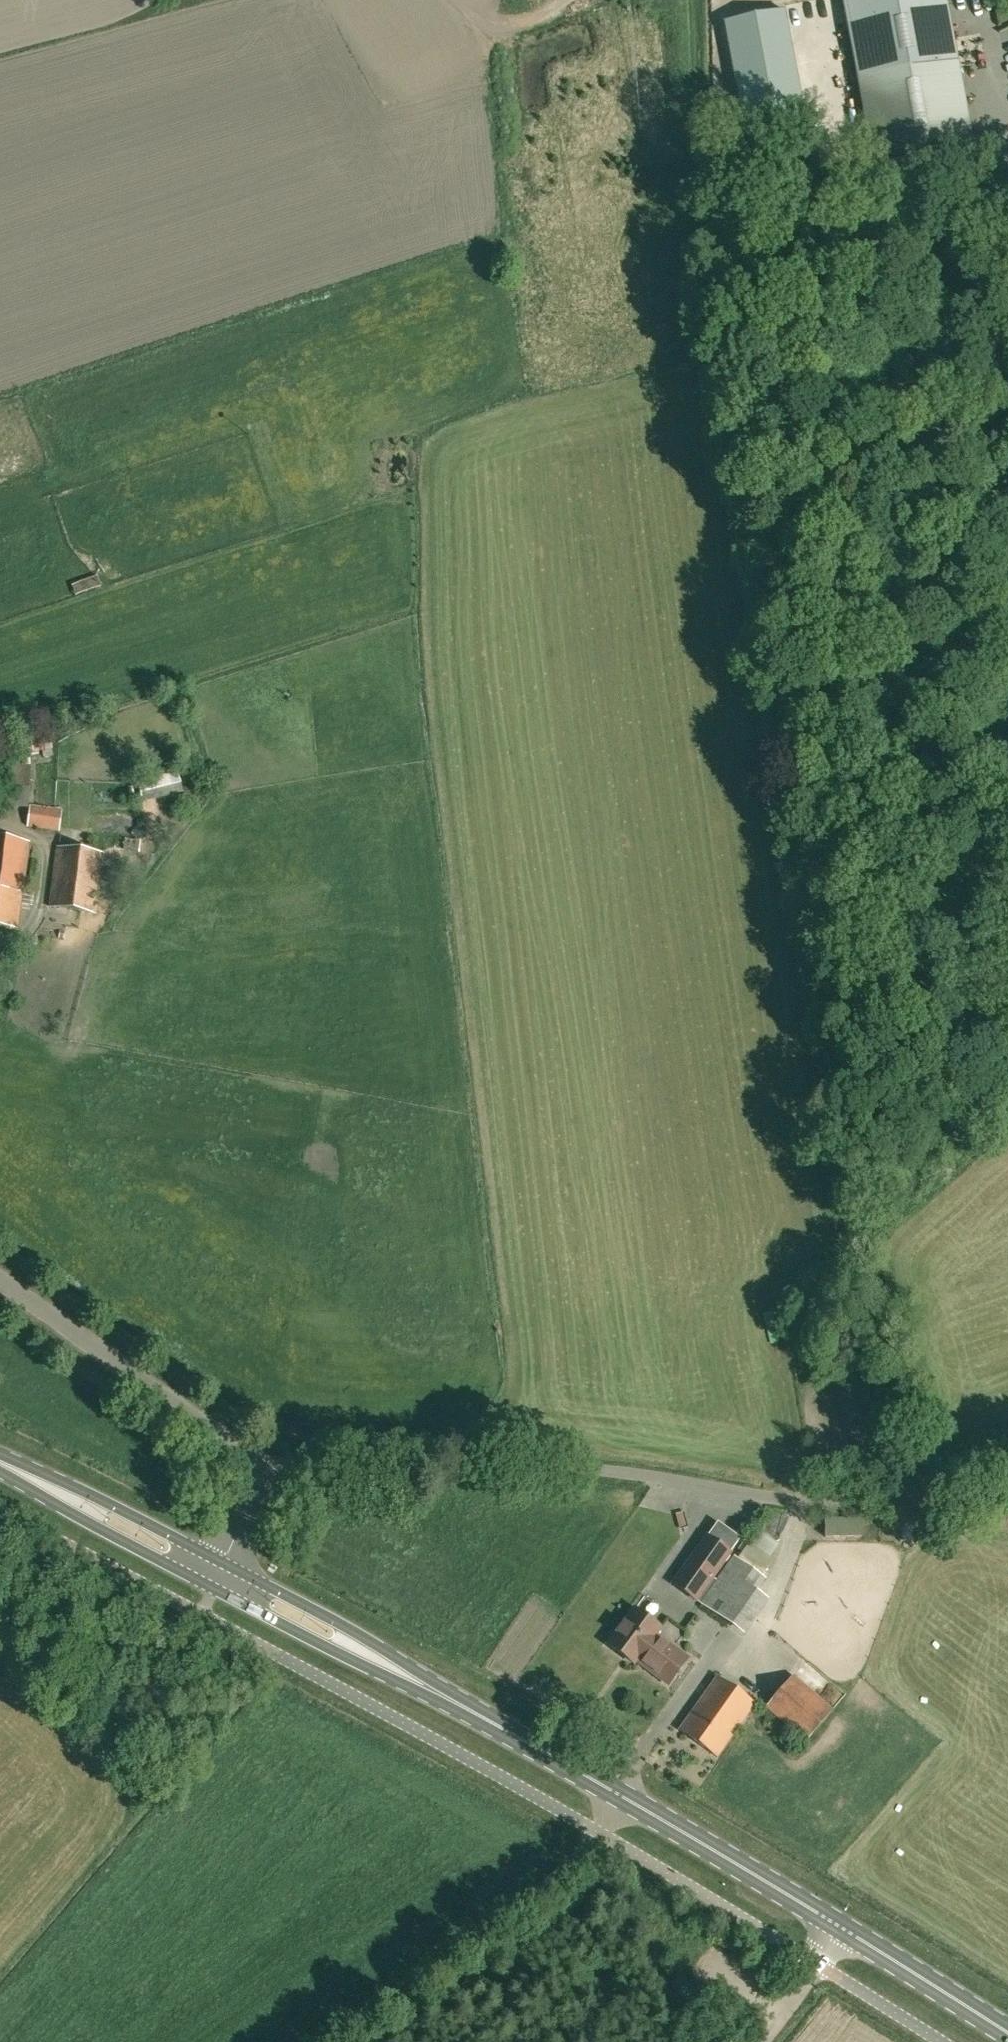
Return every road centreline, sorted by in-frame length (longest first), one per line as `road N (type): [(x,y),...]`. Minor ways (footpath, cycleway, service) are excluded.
road 1 (secondary): [(1007,2039),(626,1798),(219,1580)]
road 2 (unclassified): [(272,1476),(316,1457),(396,1453),(846,1504),(919,1499),(1007,1473)]
road 3 (unclassified): [(272,1476),(0,1278)]
road 4 (secondary): [(219,1580),(0,1469)]

